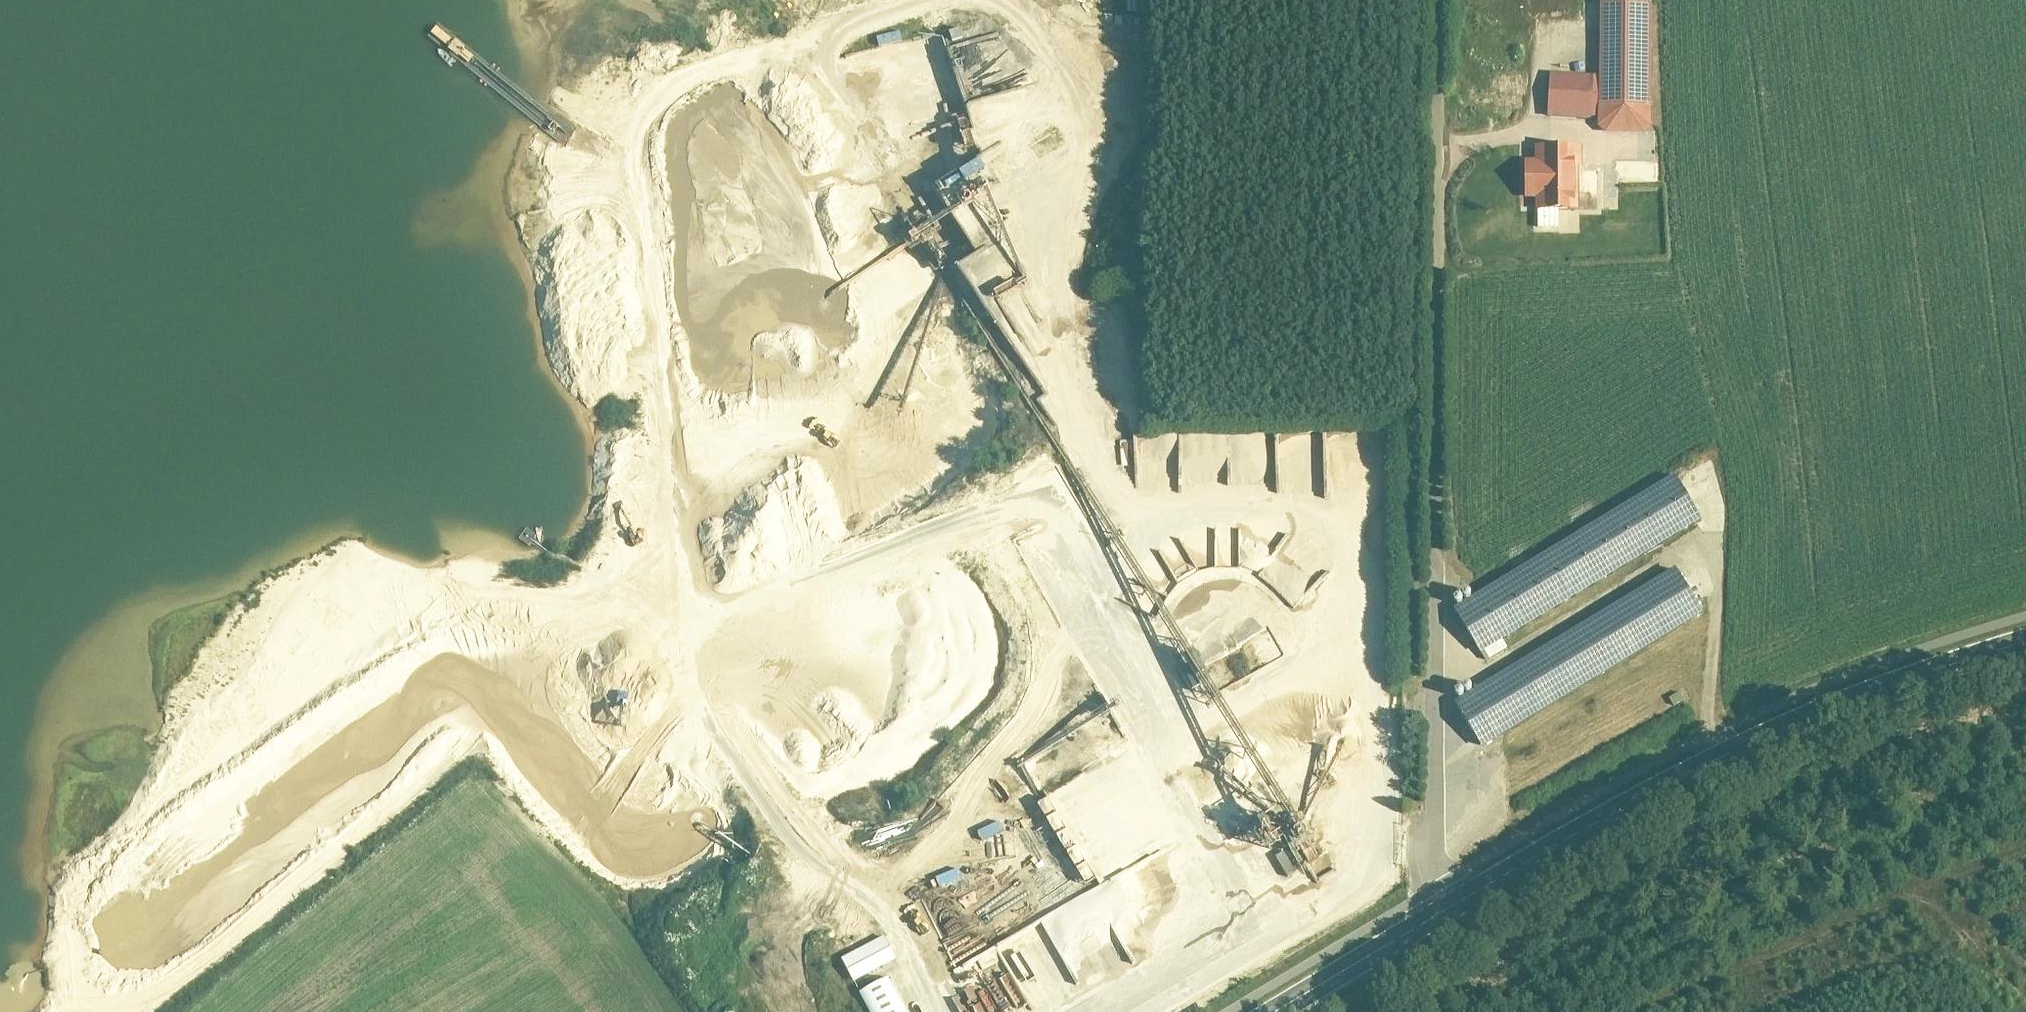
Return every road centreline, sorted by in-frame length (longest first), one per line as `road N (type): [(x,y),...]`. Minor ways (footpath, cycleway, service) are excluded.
road 1 (tertiary): [(1285,1011),(1527,866),(1767,739),(2025,645)]
road 2 (track): [(2025,996),(1930,887),(1639,1011)]

